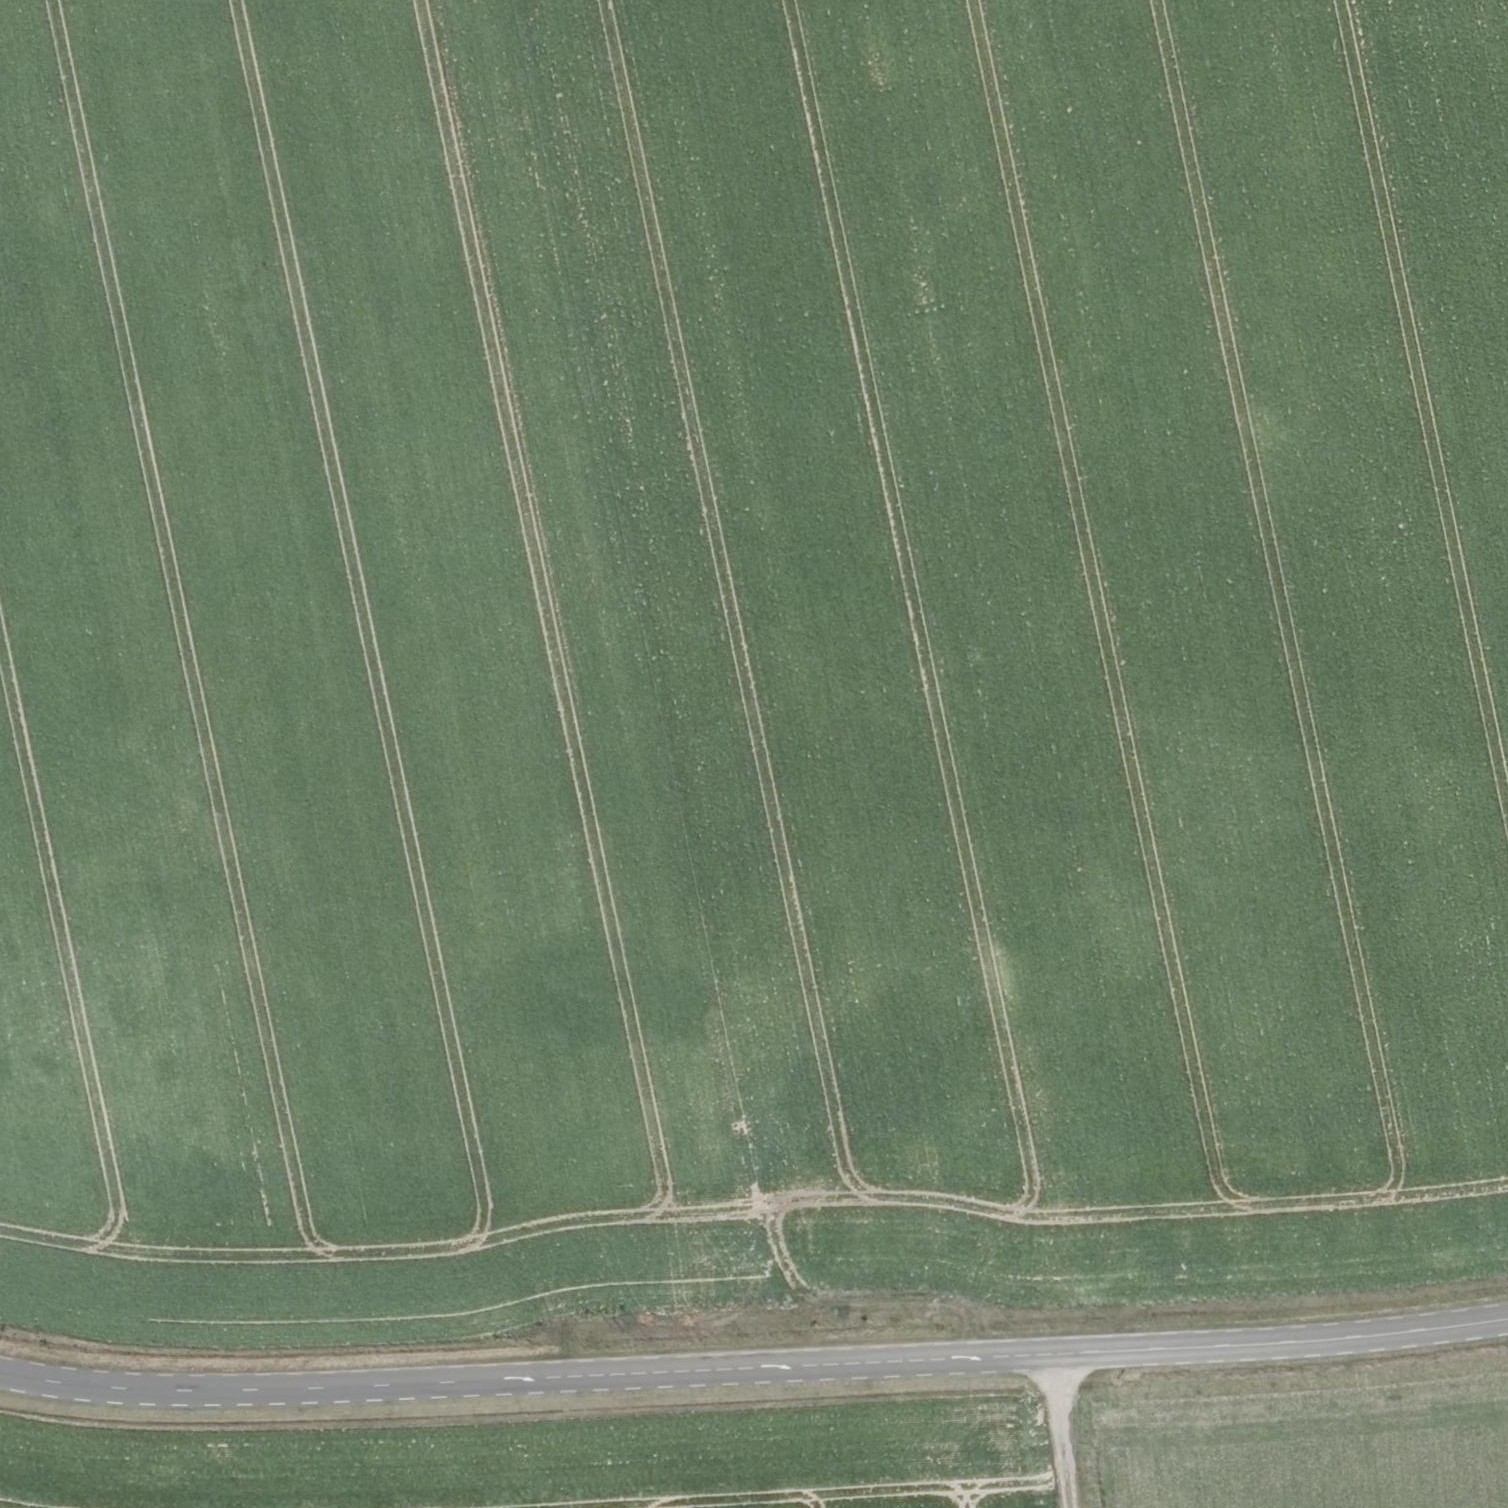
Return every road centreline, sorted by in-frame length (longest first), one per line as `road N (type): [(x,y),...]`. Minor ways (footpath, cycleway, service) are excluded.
road 1 (secondary): [(1507,1320),(1280,1344),(248,1391),(106,1388),(0,1374)]
road 2 (track): [(1061,1354),(1078,1507)]

